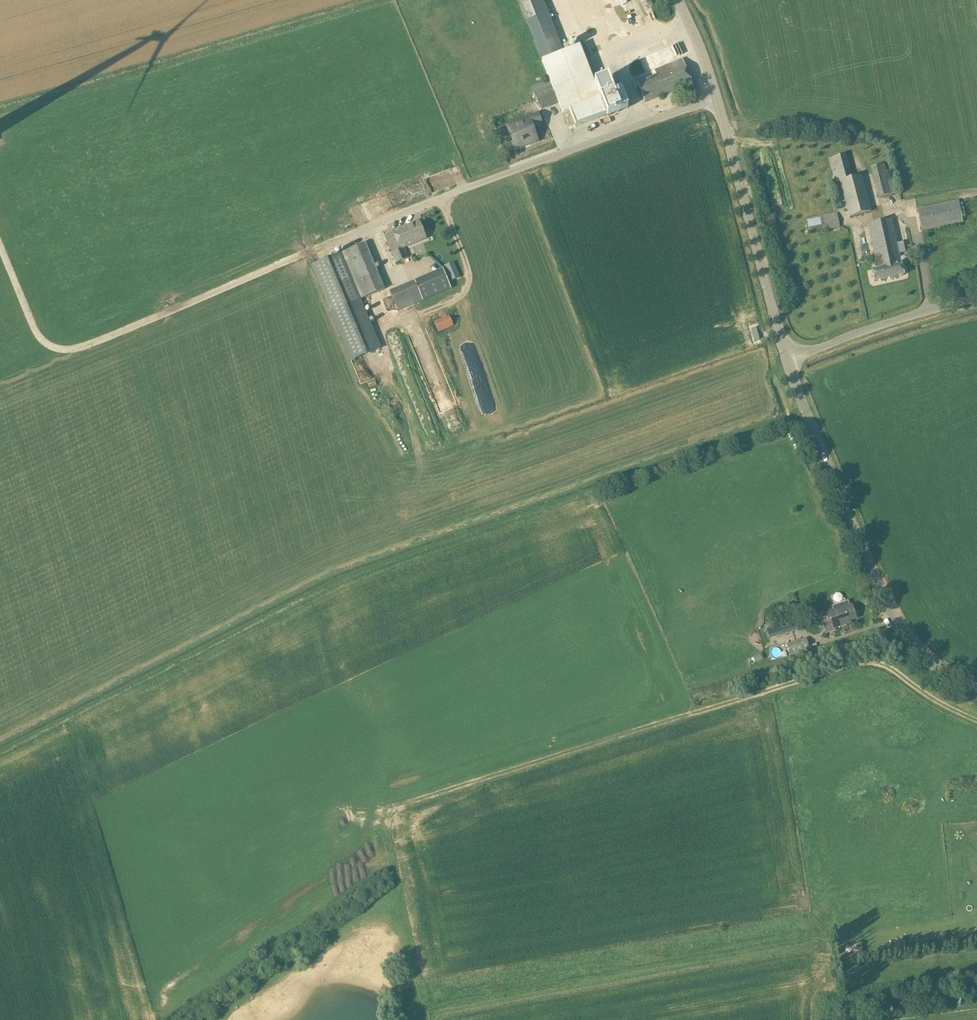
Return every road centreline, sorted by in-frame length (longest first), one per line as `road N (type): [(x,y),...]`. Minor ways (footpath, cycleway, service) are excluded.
road 1 (track): [(406,804),(857,663),(889,666),(976,720)]
road 2 (unclassified): [(308,252),(716,98)]
road 3 (tertiary): [(976,687),(921,658),(900,631),(788,360)]
road 4 (tertiary): [(788,360),(716,98)]
road 5 (unclassified): [(788,360),(976,299)]

